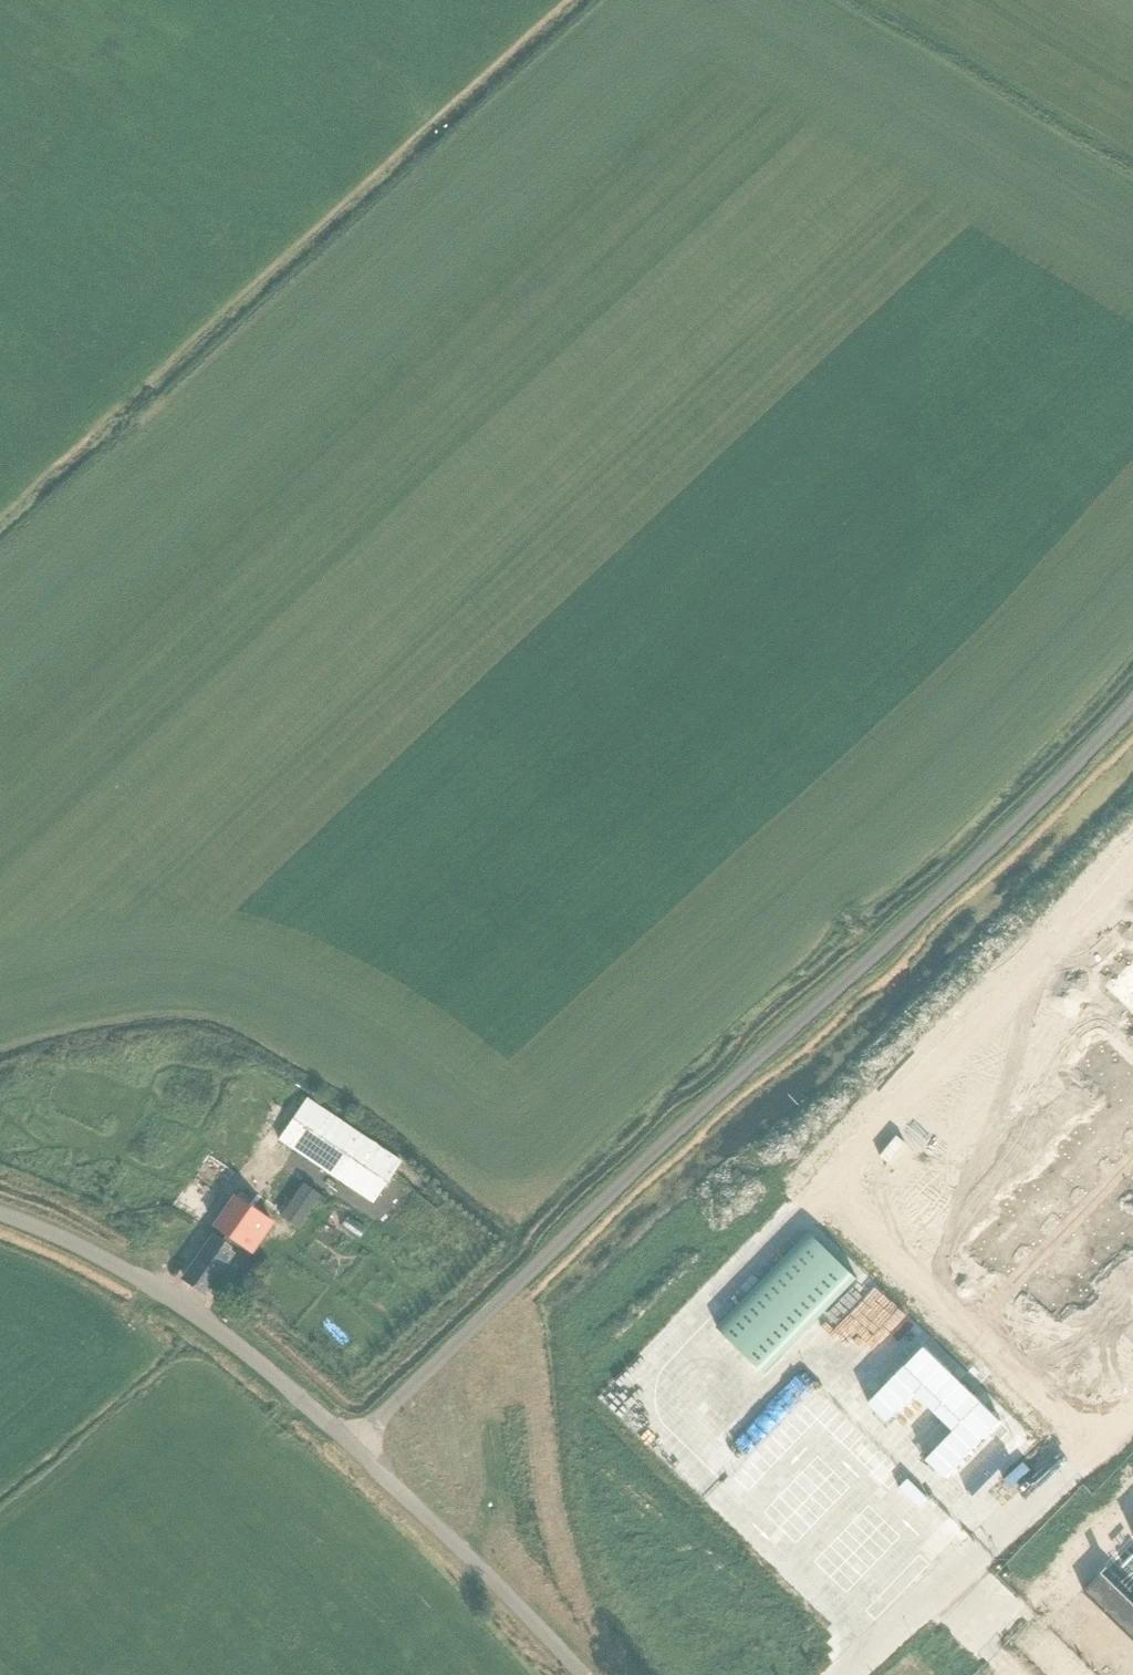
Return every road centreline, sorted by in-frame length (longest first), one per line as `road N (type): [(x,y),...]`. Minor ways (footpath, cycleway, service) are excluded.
road 1 (unclassified): [(357,1445),(1008,831),(1132,699)]
road 2 (unclassified): [(357,1445),(157,1293),(0,1213)]
road 3 (unclassified): [(574,1674),(357,1445)]

